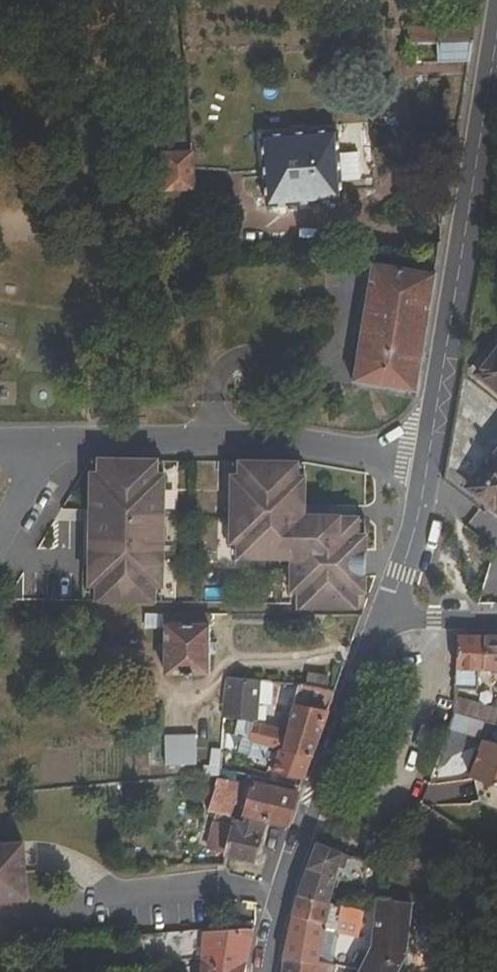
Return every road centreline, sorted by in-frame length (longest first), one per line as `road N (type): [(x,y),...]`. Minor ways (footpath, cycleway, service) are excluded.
road 1 (residential): [(433,453),(496,0)]
road 2 (residential): [(433,453),(260,437),(0,439)]
road 3 (residential): [(261,971),(281,880),(375,619)]
road 4 (residential): [(375,619),(398,572),(433,453)]
road 5 (residential): [(375,619),(496,622)]

